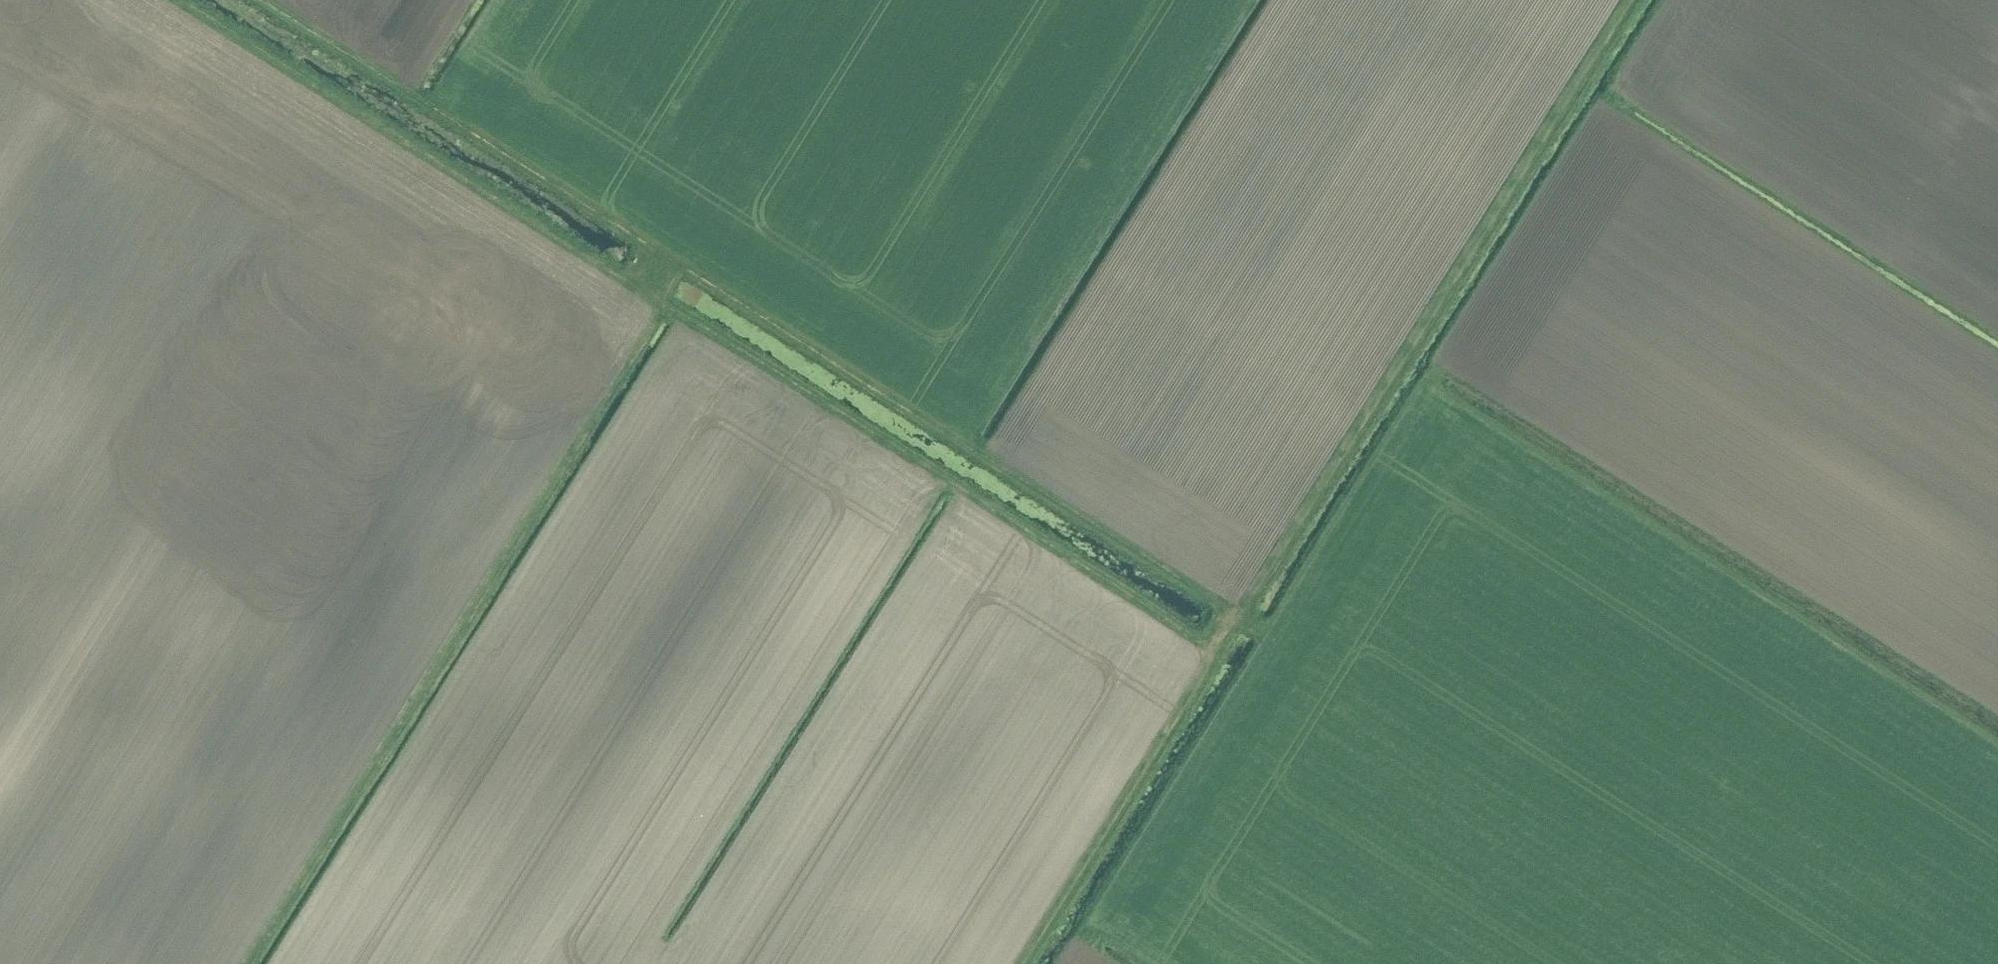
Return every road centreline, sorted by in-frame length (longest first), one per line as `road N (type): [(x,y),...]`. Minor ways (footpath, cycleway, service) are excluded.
road 1 (track): [(1629,0),(1015,963)]

